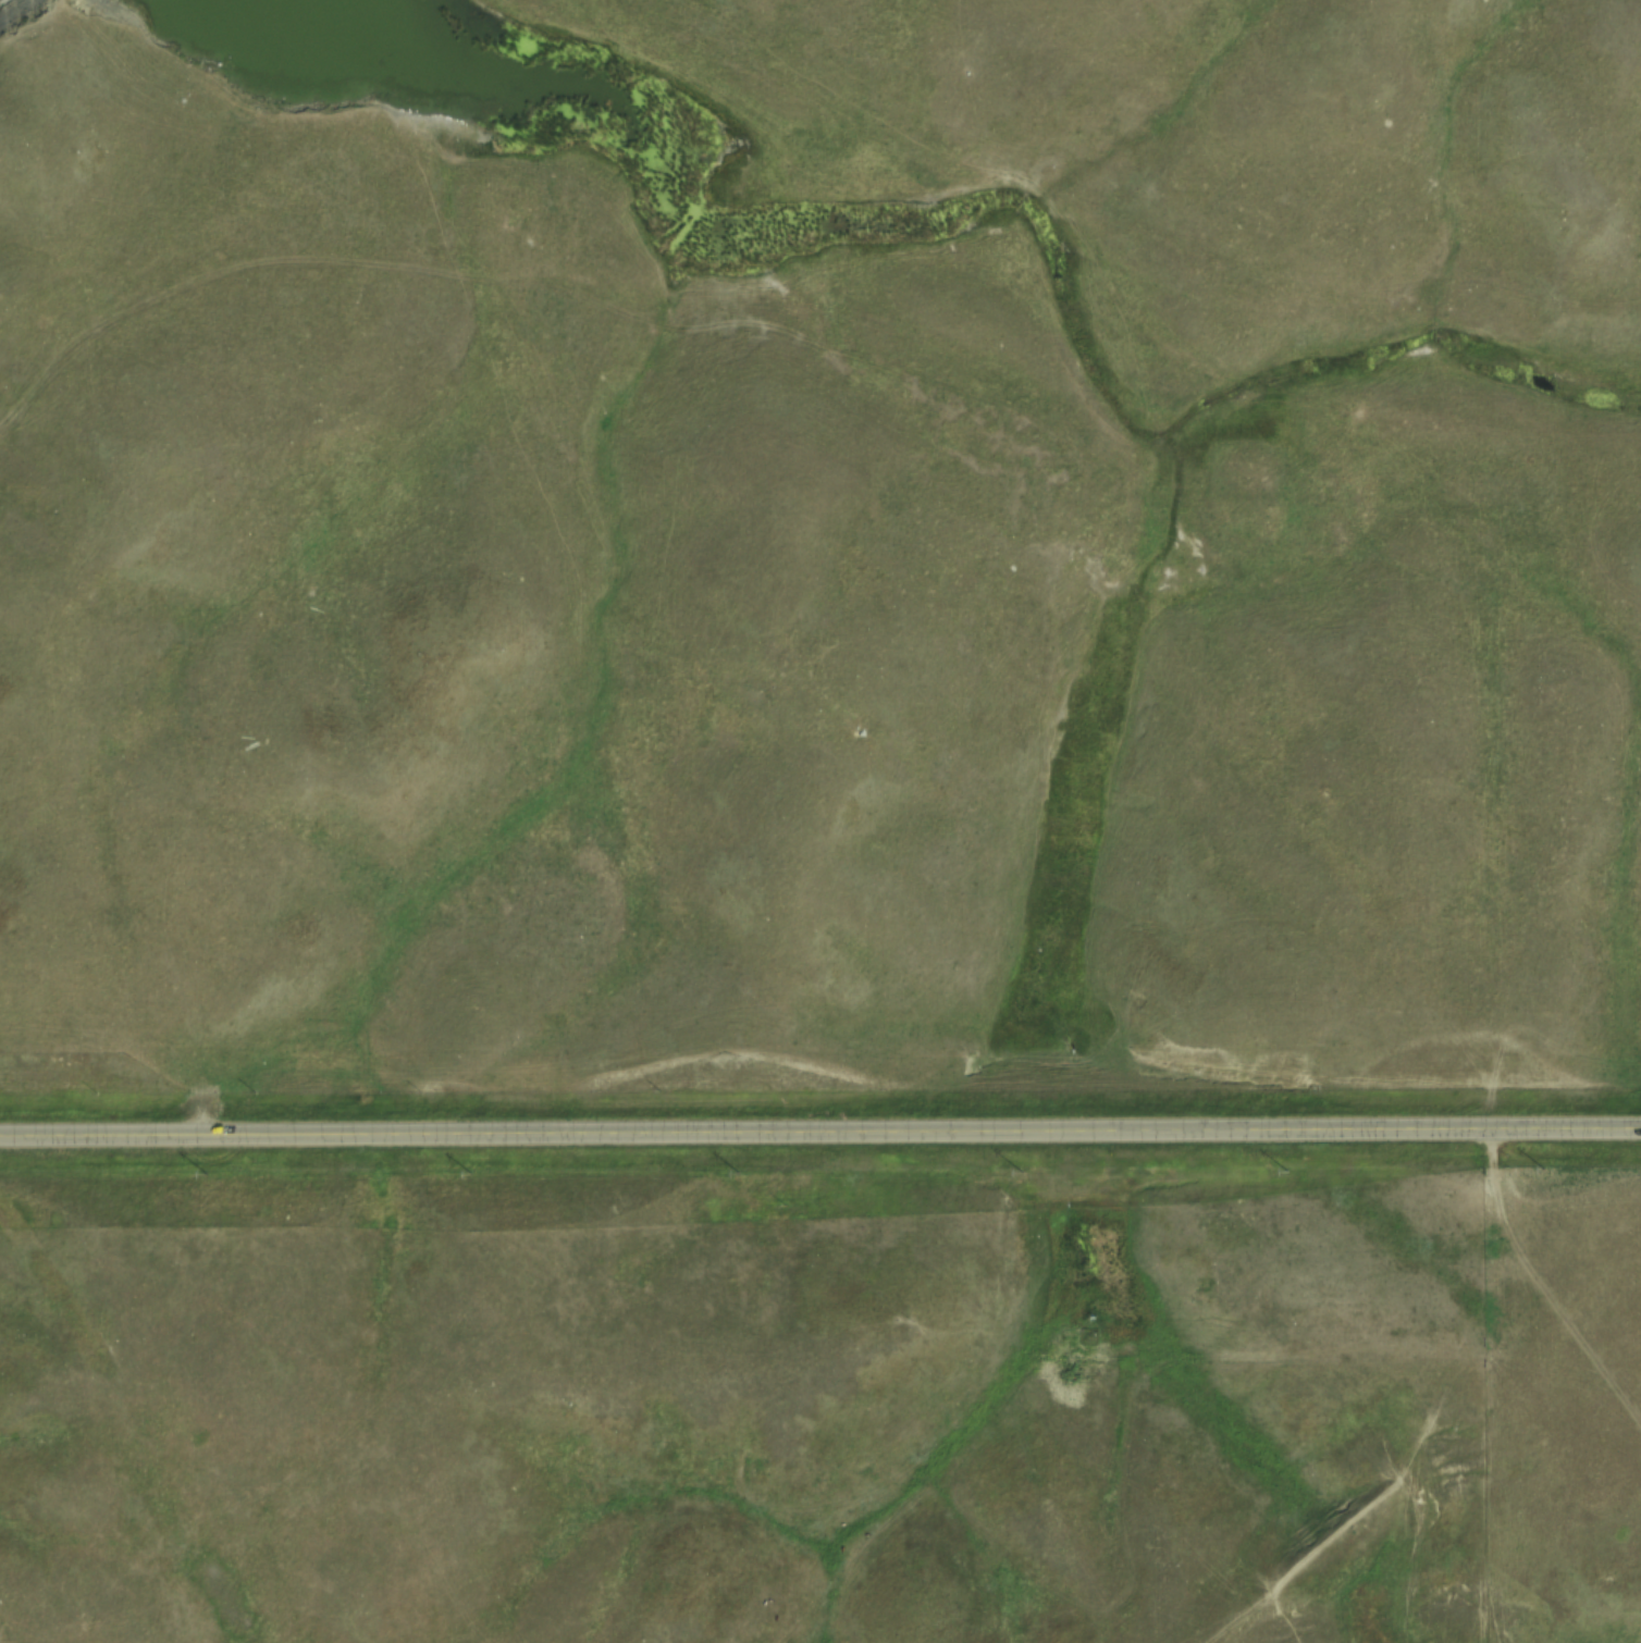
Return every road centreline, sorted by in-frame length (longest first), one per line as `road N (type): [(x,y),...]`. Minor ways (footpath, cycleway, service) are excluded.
road 1 (tertiary): [(0,1131),(1640,1125)]

